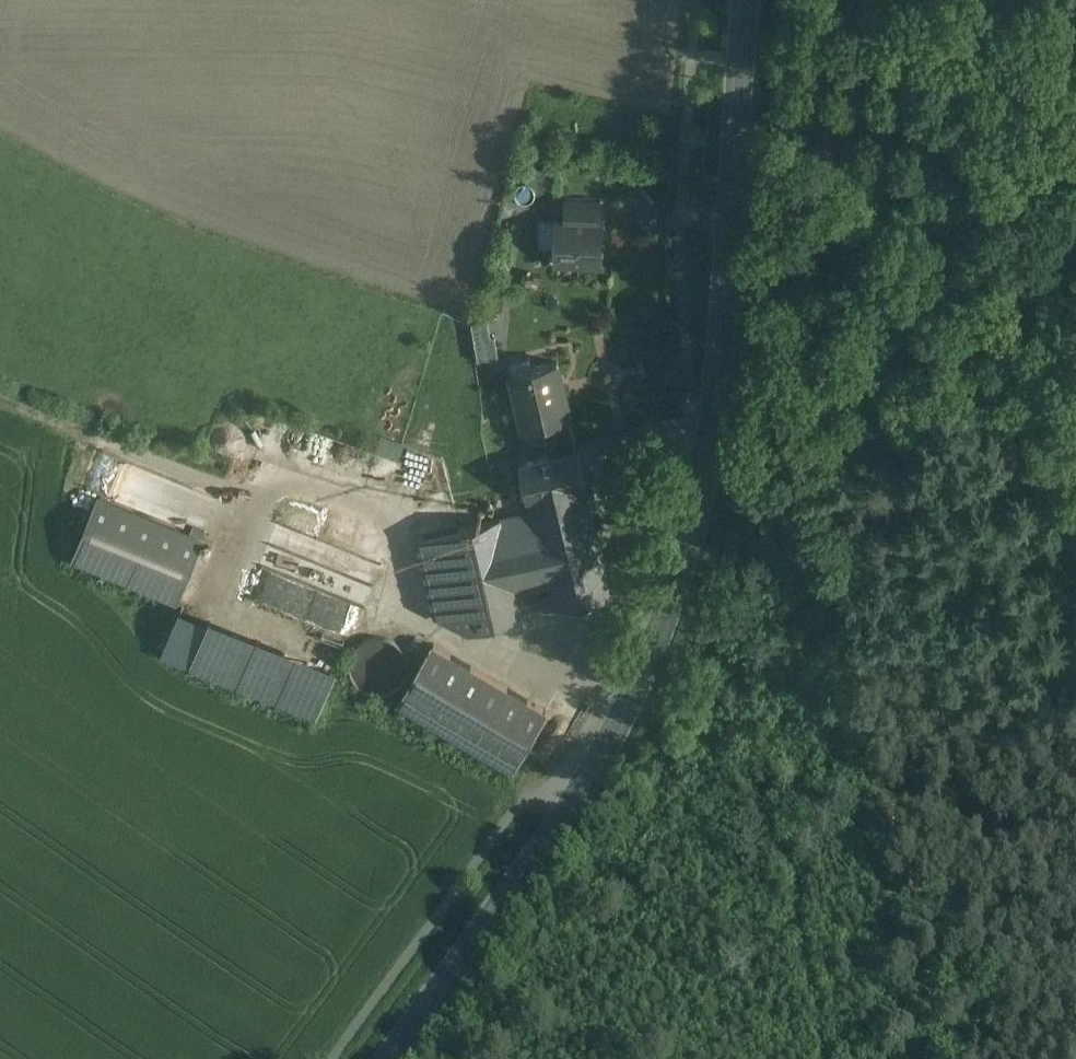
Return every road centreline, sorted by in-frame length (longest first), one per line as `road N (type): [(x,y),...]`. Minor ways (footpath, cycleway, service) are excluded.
road 1 (secondary): [(386,1058),(575,797),(627,704),(682,572),(709,467),(749,0)]
road 2 (track): [(833,1058),(804,892),(763,792),(711,726),(640,677)]
road 3 (track): [(1075,561),(983,280),(989,269),(1075,259)]

